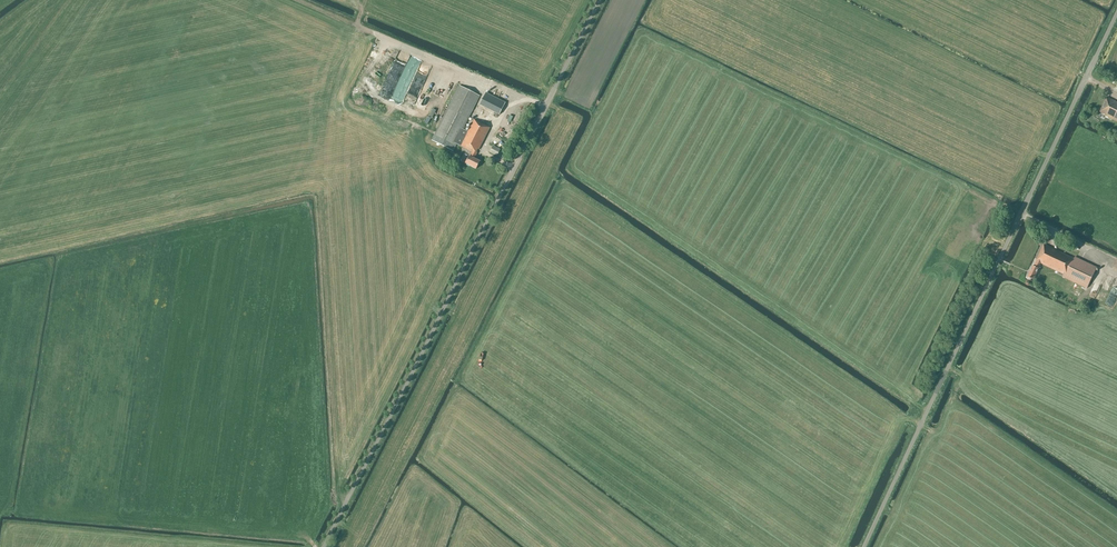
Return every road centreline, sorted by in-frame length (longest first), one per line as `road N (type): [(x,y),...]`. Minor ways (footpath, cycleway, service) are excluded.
road 1 (unclassified): [(324,546),(600,0)]
road 2 (unclassified): [(865,546),(1116,16)]

